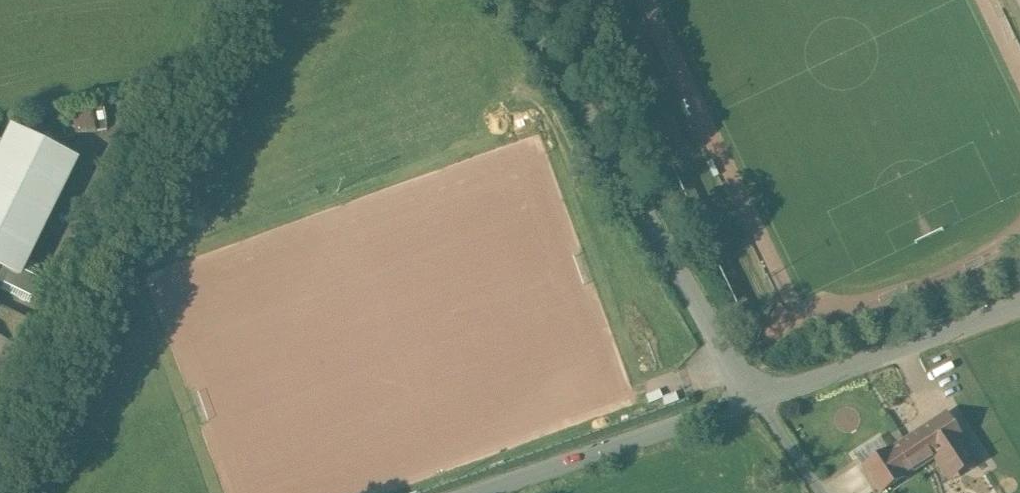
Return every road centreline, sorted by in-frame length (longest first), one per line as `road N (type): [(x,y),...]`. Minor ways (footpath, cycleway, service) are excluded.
road 1 (unclassified): [(0,468),(225,0)]
road 2 (unclassified): [(759,400),(519,0)]
road 3 (unclassified): [(759,400),(478,492)]
road 4 (unclassified): [(1019,306),(759,400)]

